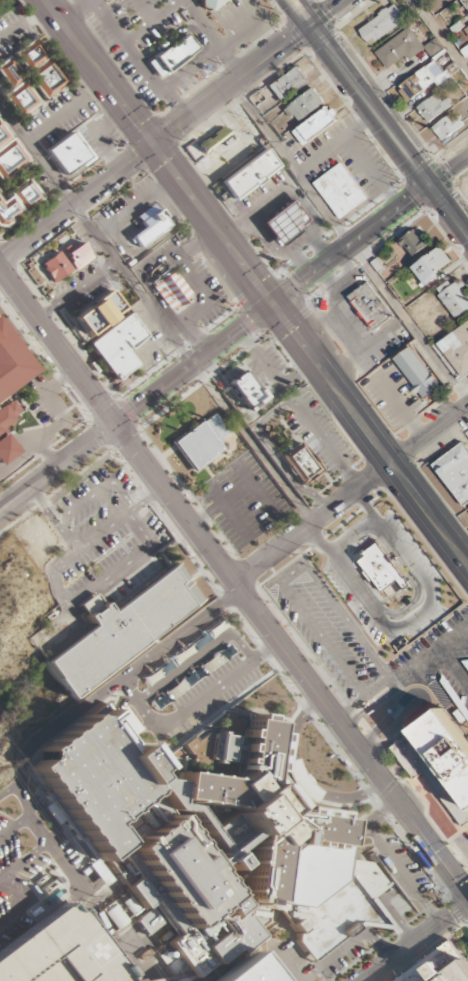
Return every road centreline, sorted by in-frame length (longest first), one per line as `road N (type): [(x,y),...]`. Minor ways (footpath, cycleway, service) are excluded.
road 1 (primary): [(45,0),(467,566)]
road 2 (residential): [(0,261),(346,0)]
road 3 (tertiary): [(428,187),(115,425)]
road 4 (tertiary): [(467,895),(239,590)]
road 5 (residential): [(234,583),(467,406)]
road 6 (tertiary): [(306,29),(428,187)]
road 7 (tertiary): [(234,583),(115,425)]
road 8 (tertiary): [(115,425),(0,272)]
road 9 (residential): [(467,903),(364,980)]
road 10 (residential): [(115,425),(13,498)]

